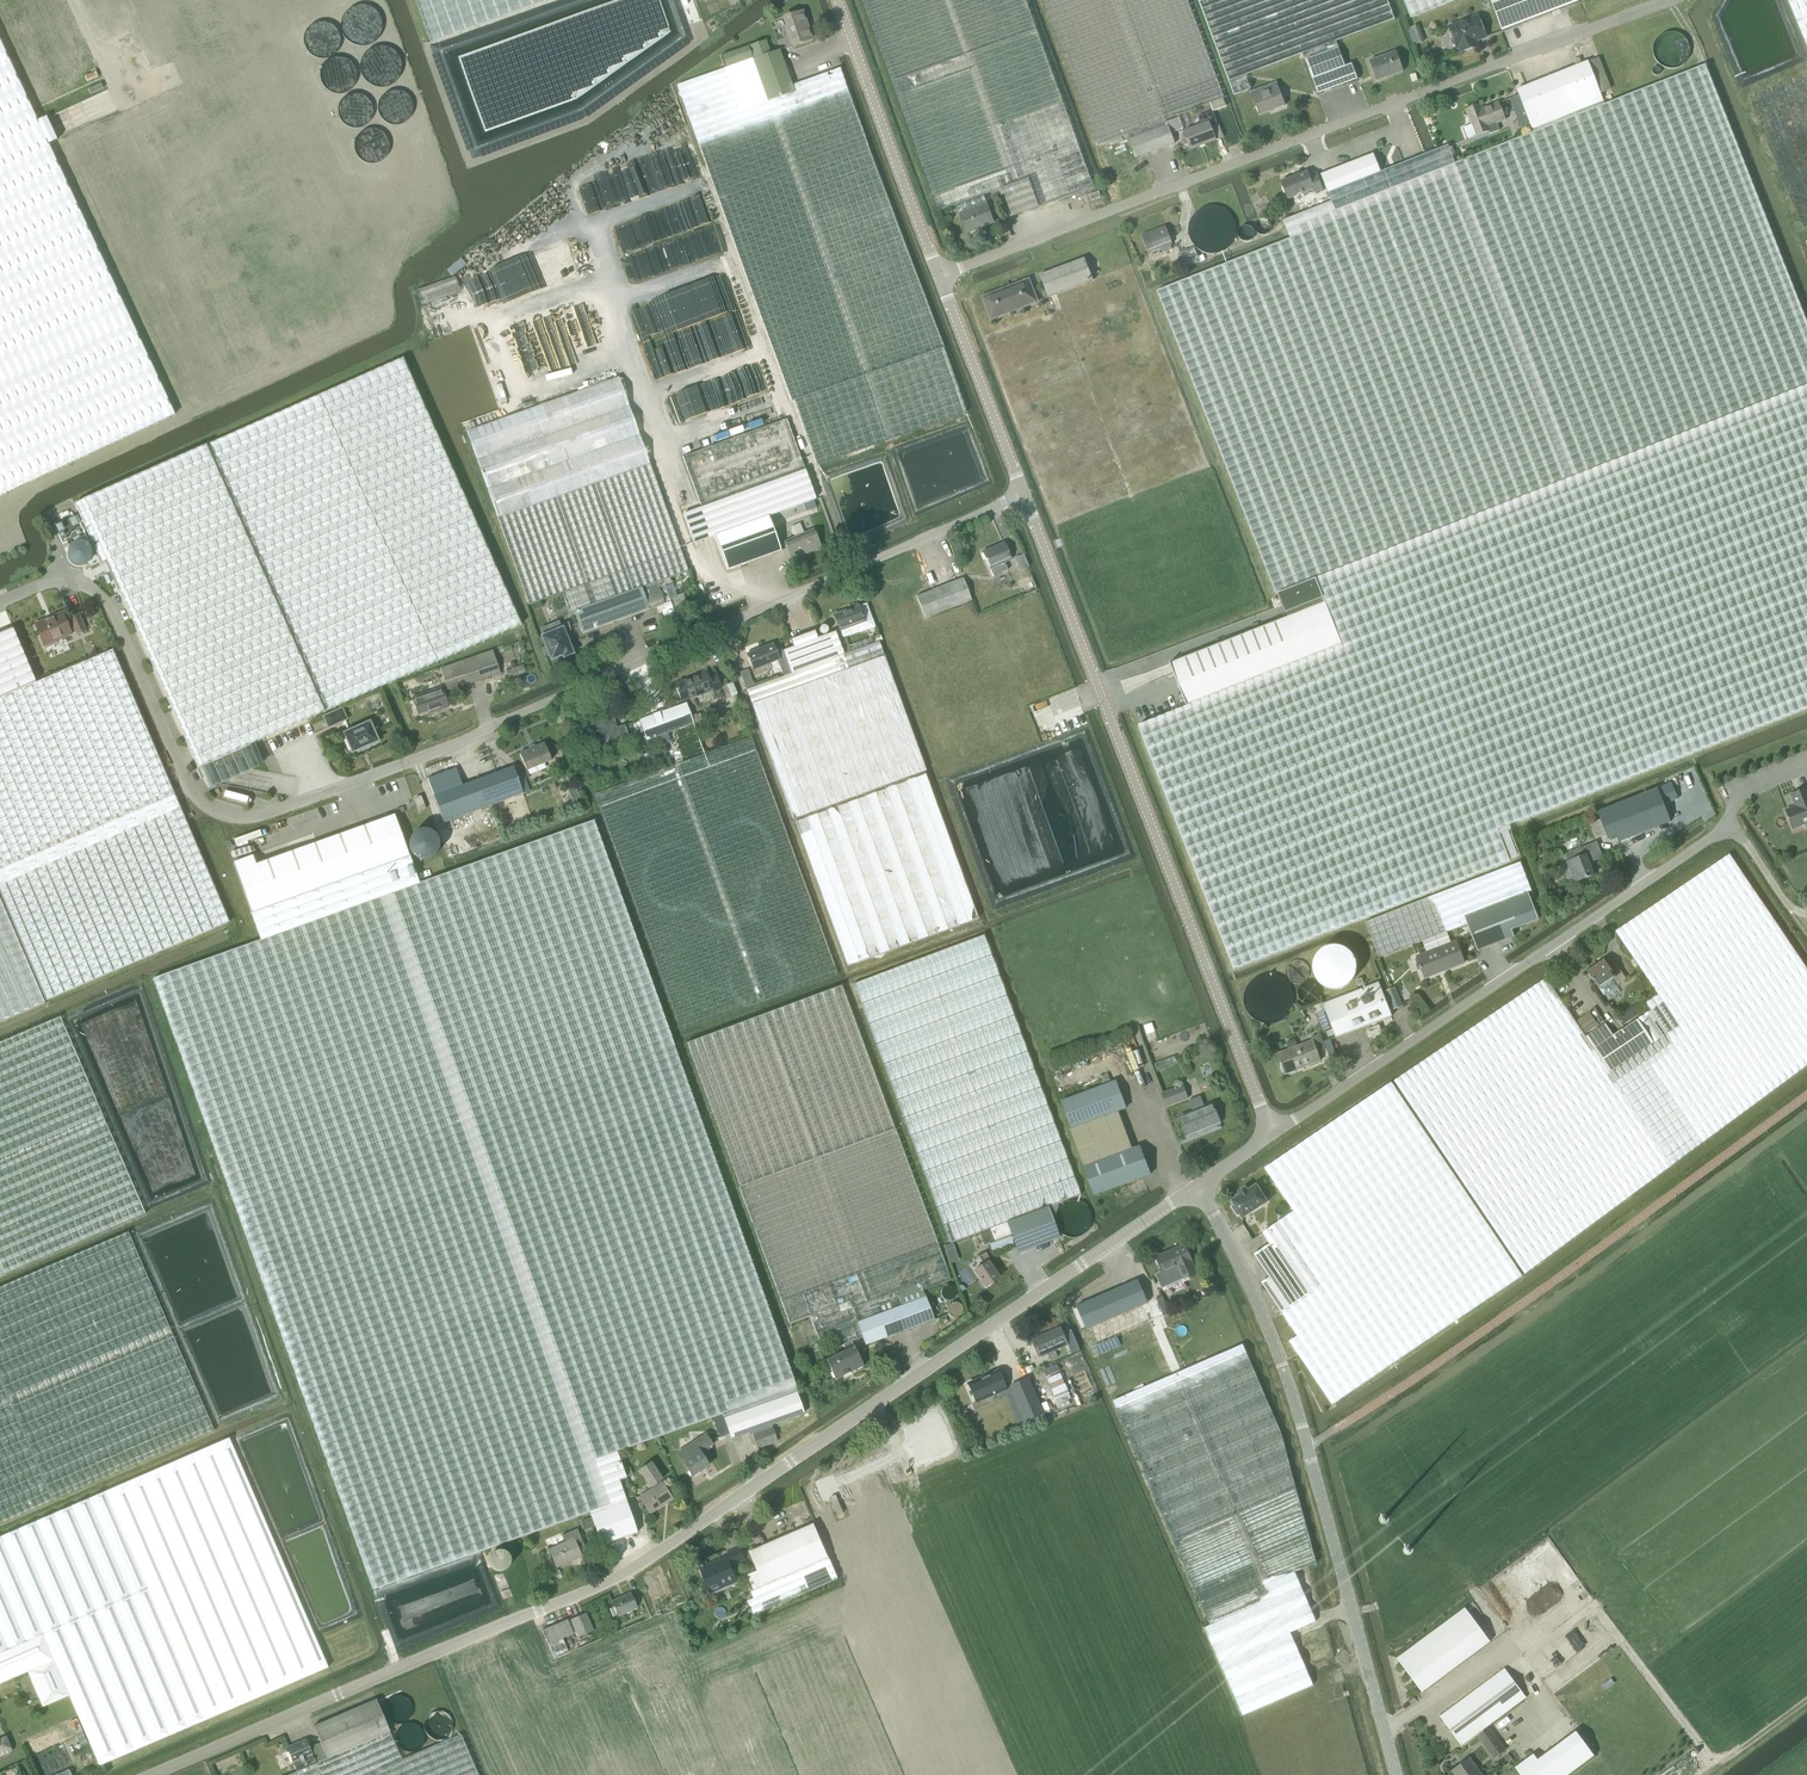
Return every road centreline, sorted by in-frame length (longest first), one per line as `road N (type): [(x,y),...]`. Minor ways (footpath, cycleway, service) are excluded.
road 1 (unclassified): [(1023,496),(483,731),(240,817),(210,811),(190,790),(109,603),(93,588),(41,585),(0,603)]
road 2 (unclassified): [(1667,0),(939,274)]
road 3 (unclassified): [(624,1575),(1197,1185)]
road 4 (unclassified): [(1271,1134),(1023,496)]
road 5 (unclassified): [(1397,1774),(1281,1361),(1197,1185)]
road 6 (residential): [(1271,1134),(1731,827)]
road 7 (unclassified): [(624,1575),(153,1774)]
road 8 (unclassified): [(939,274),(840,0)]
road 9 (unclassified): [(1023,496),(939,274)]

